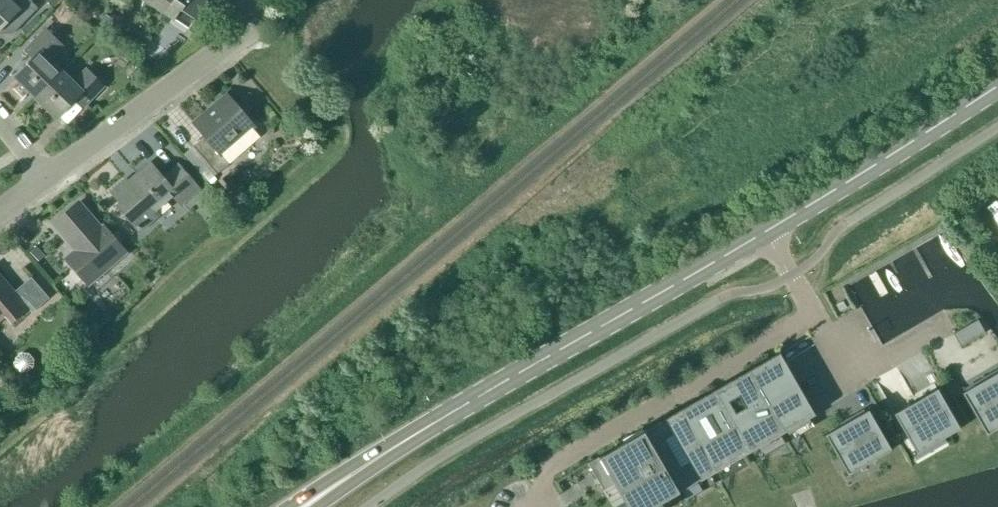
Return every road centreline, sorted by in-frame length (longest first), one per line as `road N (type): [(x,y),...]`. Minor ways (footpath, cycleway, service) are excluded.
road 1 (residential): [(812,314),(552,464),(532,506)]
road 2 (secondary): [(500,385),(764,232)]
road 3 (residential): [(45,183),(240,38),(249,0)]
road 4 (secondary): [(764,232),(997,84)]
road 5 (secondary): [(500,385),(288,506)]
road 6 (secondary): [(321,506),(500,385)]
road 7 (residential): [(812,314),(851,372),(939,322)]

